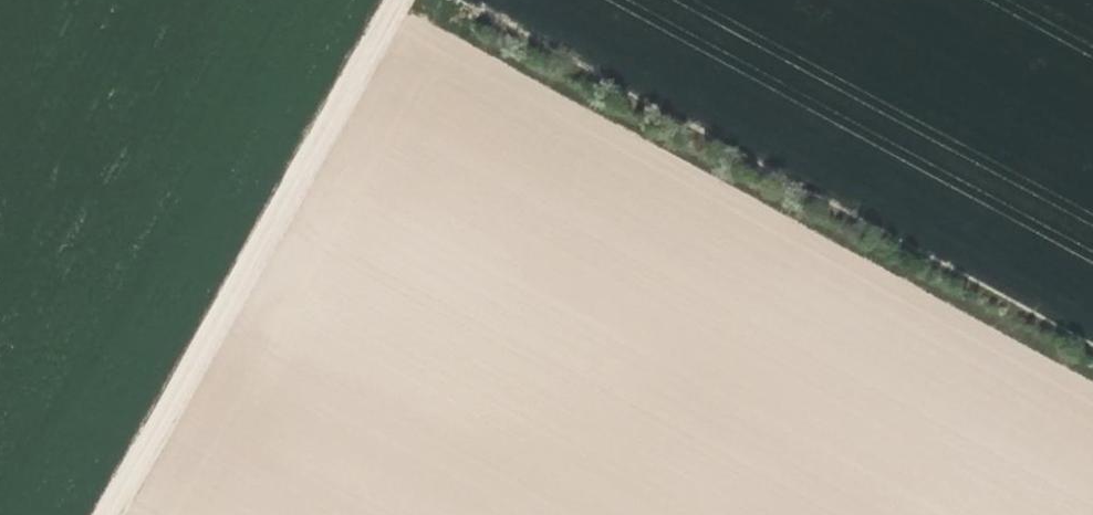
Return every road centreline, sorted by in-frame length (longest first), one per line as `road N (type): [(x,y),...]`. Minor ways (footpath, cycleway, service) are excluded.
road 1 (track): [(118,514),(407,0)]

